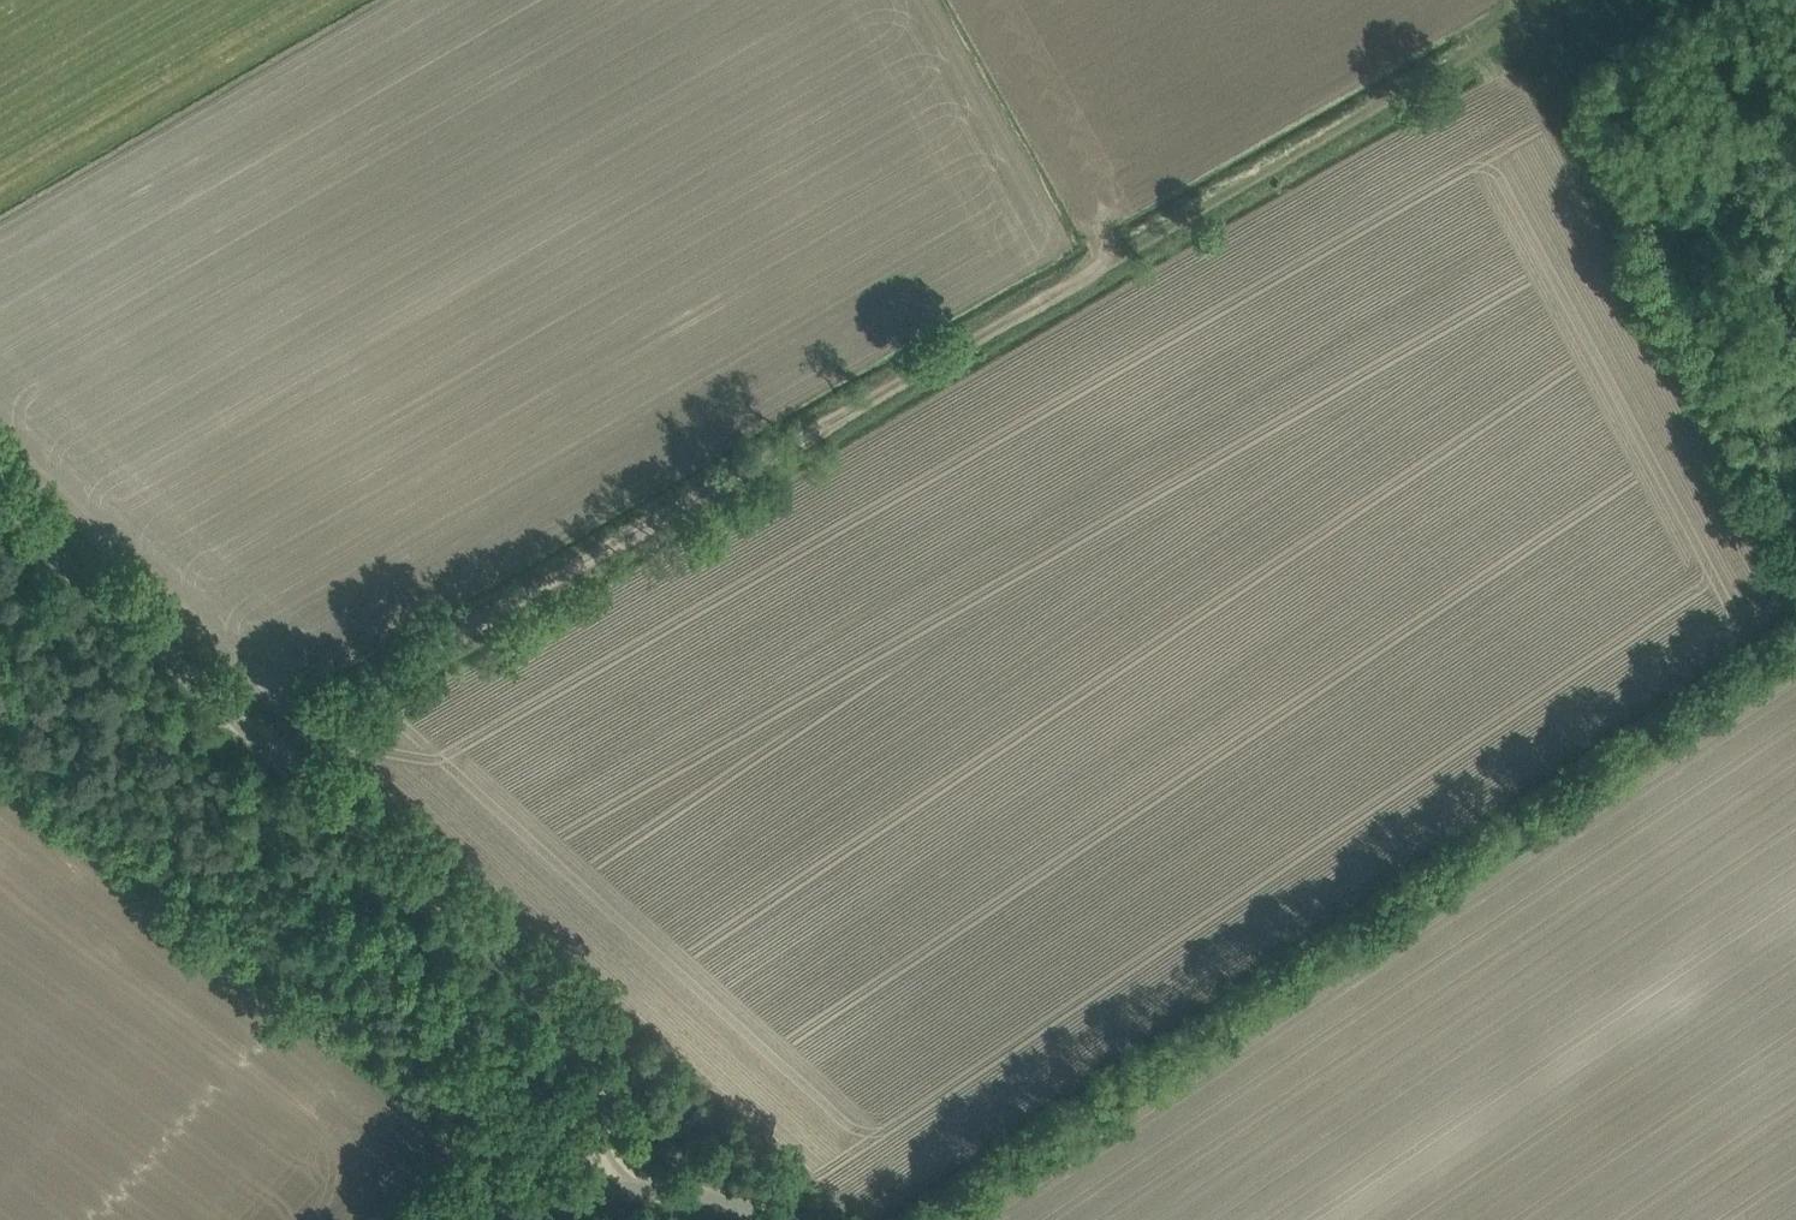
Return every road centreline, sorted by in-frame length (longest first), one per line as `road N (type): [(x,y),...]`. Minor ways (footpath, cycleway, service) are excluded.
road 1 (track): [(1560,46),(1520,32),(1422,82),(382,694),(280,762)]
road 2 (unclassified): [(607,1195),(593,1082),(546,997),(0,515)]
road 3 (unclassified): [(607,1195),(744,1219)]
road 4 (unclassified): [(480,1219),(567,1195),(607,1195)]

